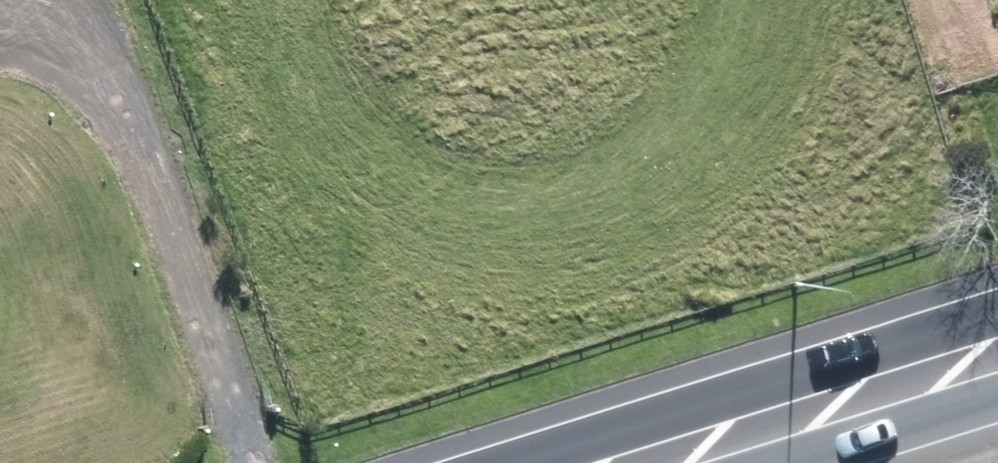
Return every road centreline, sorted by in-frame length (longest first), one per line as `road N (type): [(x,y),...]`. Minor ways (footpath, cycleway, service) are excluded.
road 1 (track): [(0,39),(39,38),(114,70),(259,462)]
road 2 (secondary): [(997,358),(657,462)]
road 3 (track): [(997,151),(951,0)]

